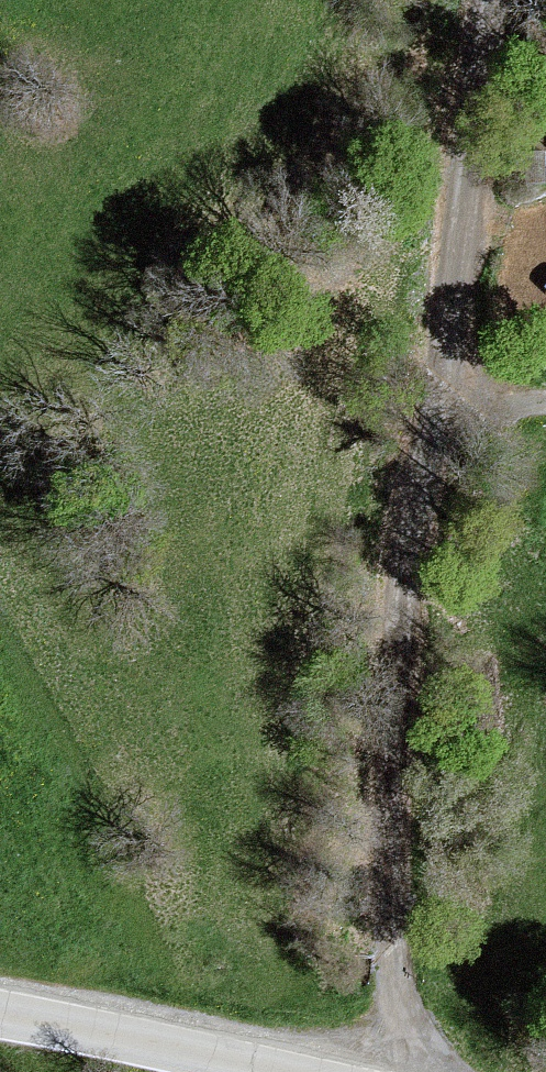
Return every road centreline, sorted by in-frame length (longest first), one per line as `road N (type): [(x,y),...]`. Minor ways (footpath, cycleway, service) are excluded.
road 1 (track): [(449,1071),(345,774),(382,424),(494,0)]
road 2 (tertiary): [(0,1013),(283,1071)]
road 3 (track): [(412,312),(496,412),(545,412)]

